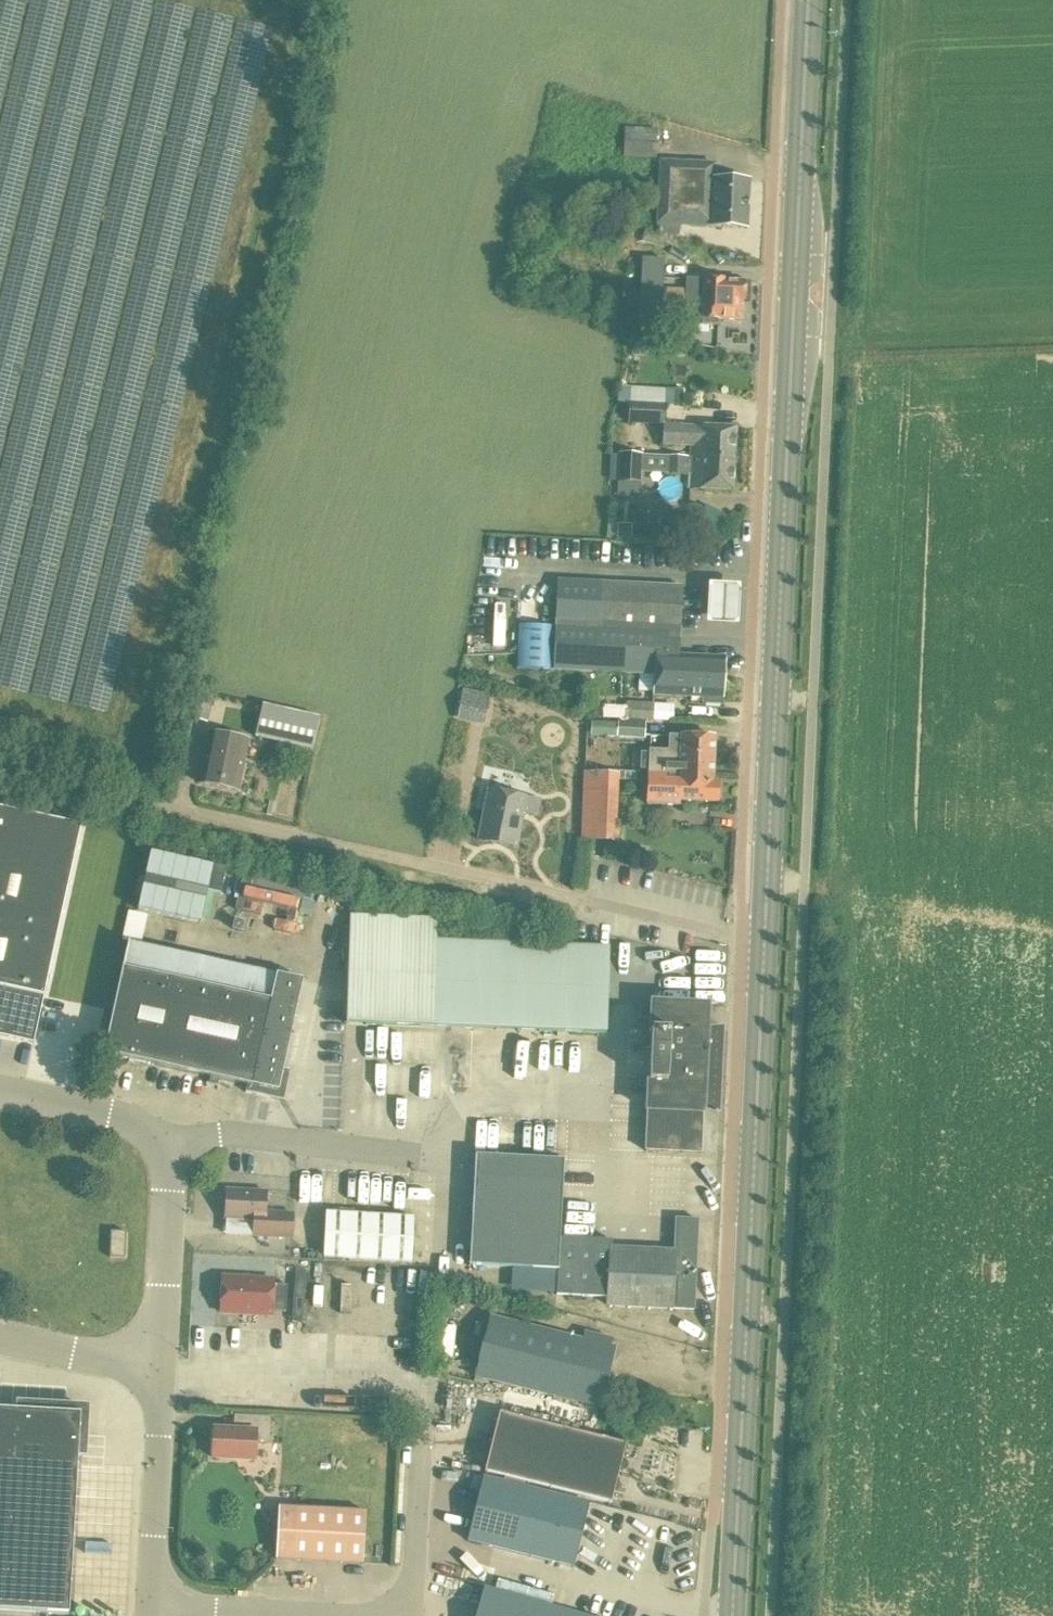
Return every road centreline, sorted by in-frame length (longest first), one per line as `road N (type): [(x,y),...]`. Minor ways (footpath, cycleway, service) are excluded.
road 1 (primary): [(767,947),(814,0)]
road 2 (primary): [(733,1615),(767,947)]
road 3 (unclassified): [(767,947),(150,803)]
road 4 (unclassified): [(421,1150),(168,1128)]
road 5 (unclassified): [(160,1374),(168,1128)]
road 6 (unclassified): [(150,1607),(160,1374)]
road 7 (unclassified): [(413,1615),(425,1607),(429,1428)]
road 8 (unclassified): [(168,1128),(0,1091)]
road 9 (unclassified): [(160,1374),(0,1337)]

